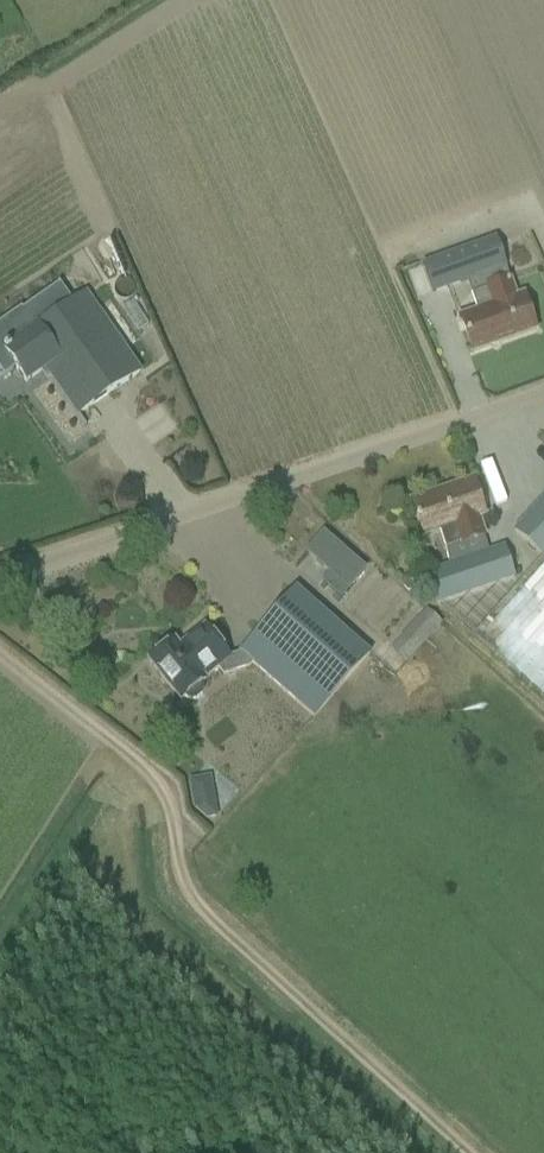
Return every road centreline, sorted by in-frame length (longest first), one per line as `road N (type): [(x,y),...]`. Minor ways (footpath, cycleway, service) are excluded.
road 1 (unclassified): [(0,577),(287,469),(466,428),(543,399)]

